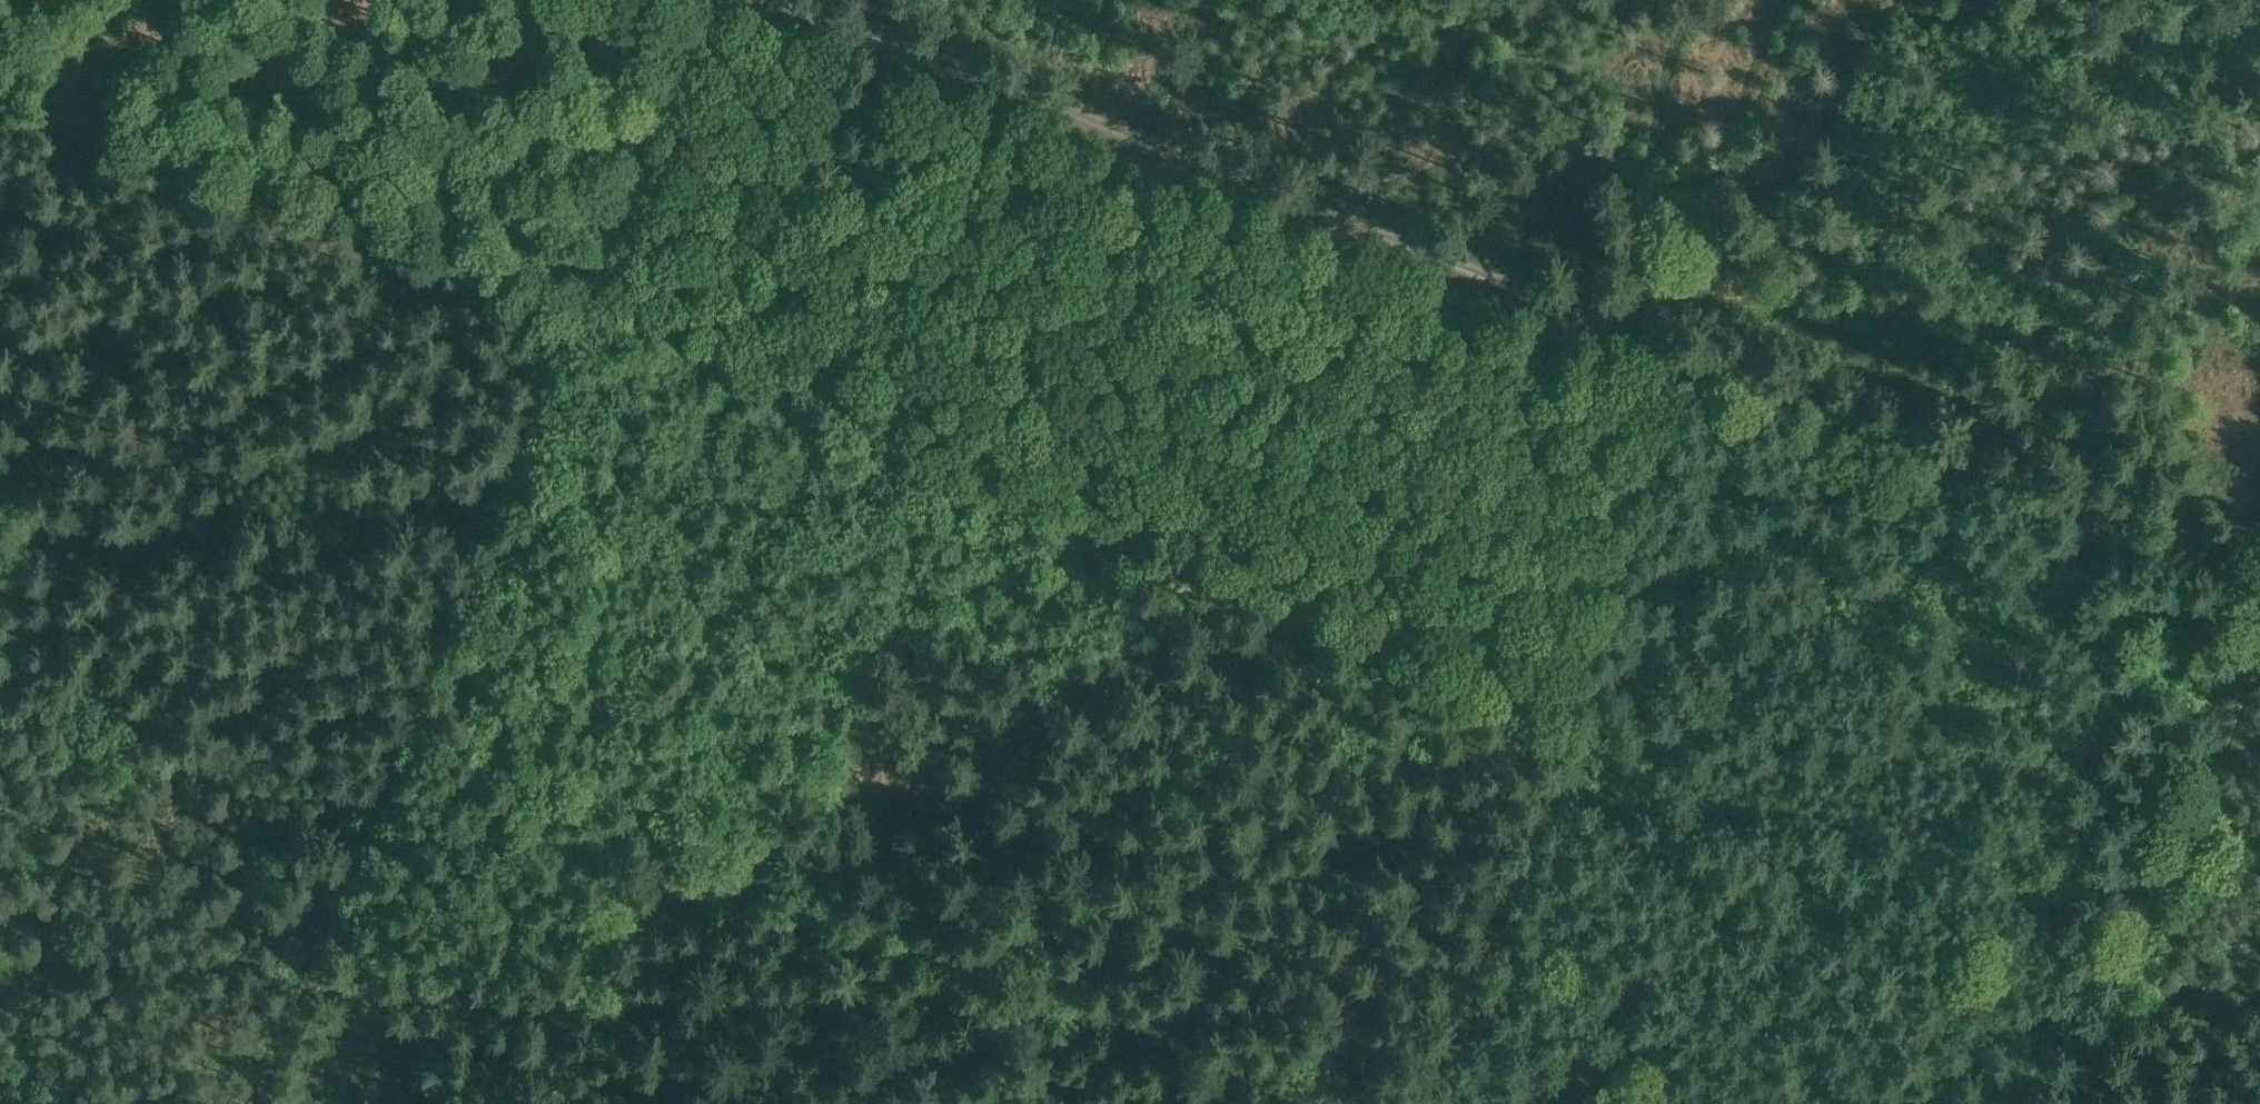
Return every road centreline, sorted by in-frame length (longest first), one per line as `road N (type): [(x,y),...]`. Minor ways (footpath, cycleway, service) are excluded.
road 1 (track): [(793,0),(2259,583)]
road 2 (track): [(2058,1103),(2259,605)]

